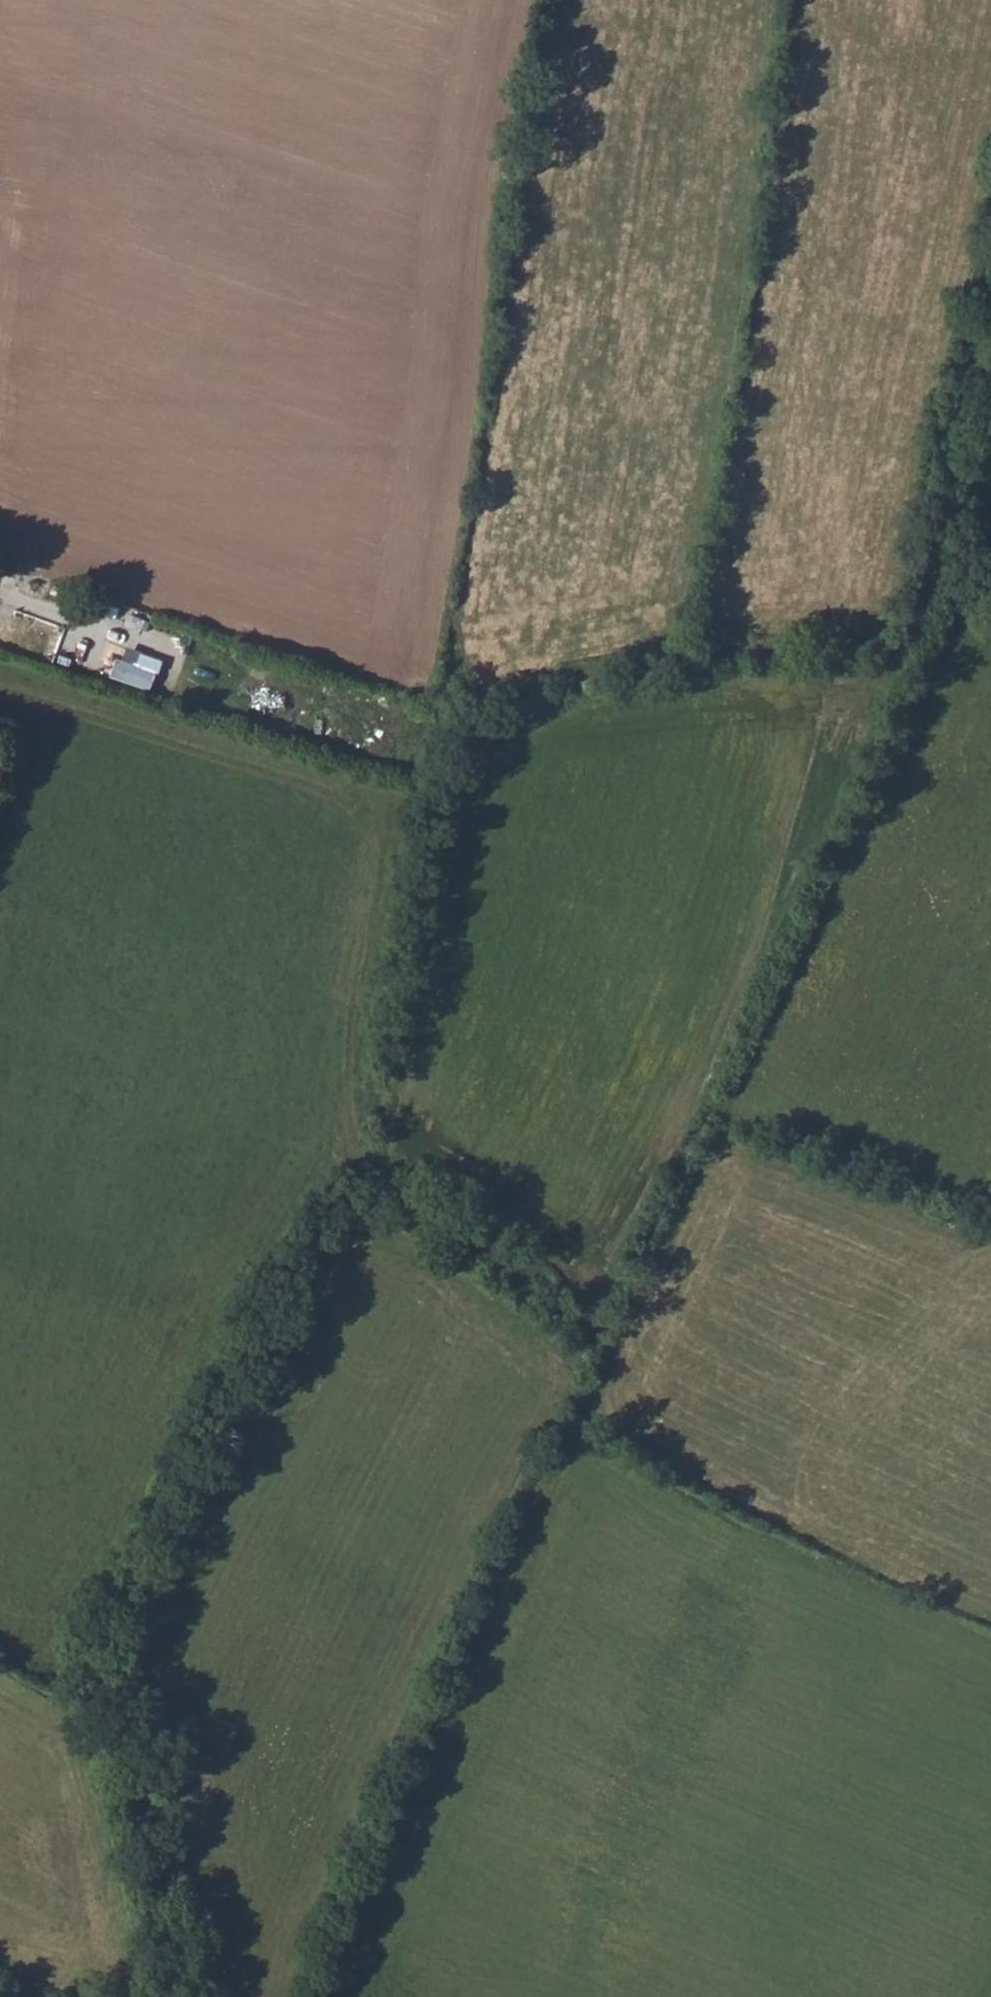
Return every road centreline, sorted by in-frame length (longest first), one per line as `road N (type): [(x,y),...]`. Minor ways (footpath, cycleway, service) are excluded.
road 1 (track): [(167,1996),(112,1648),(346,1221)]
road 2 (track): [(990,601),(946,596),(950,489),(990,331)]

